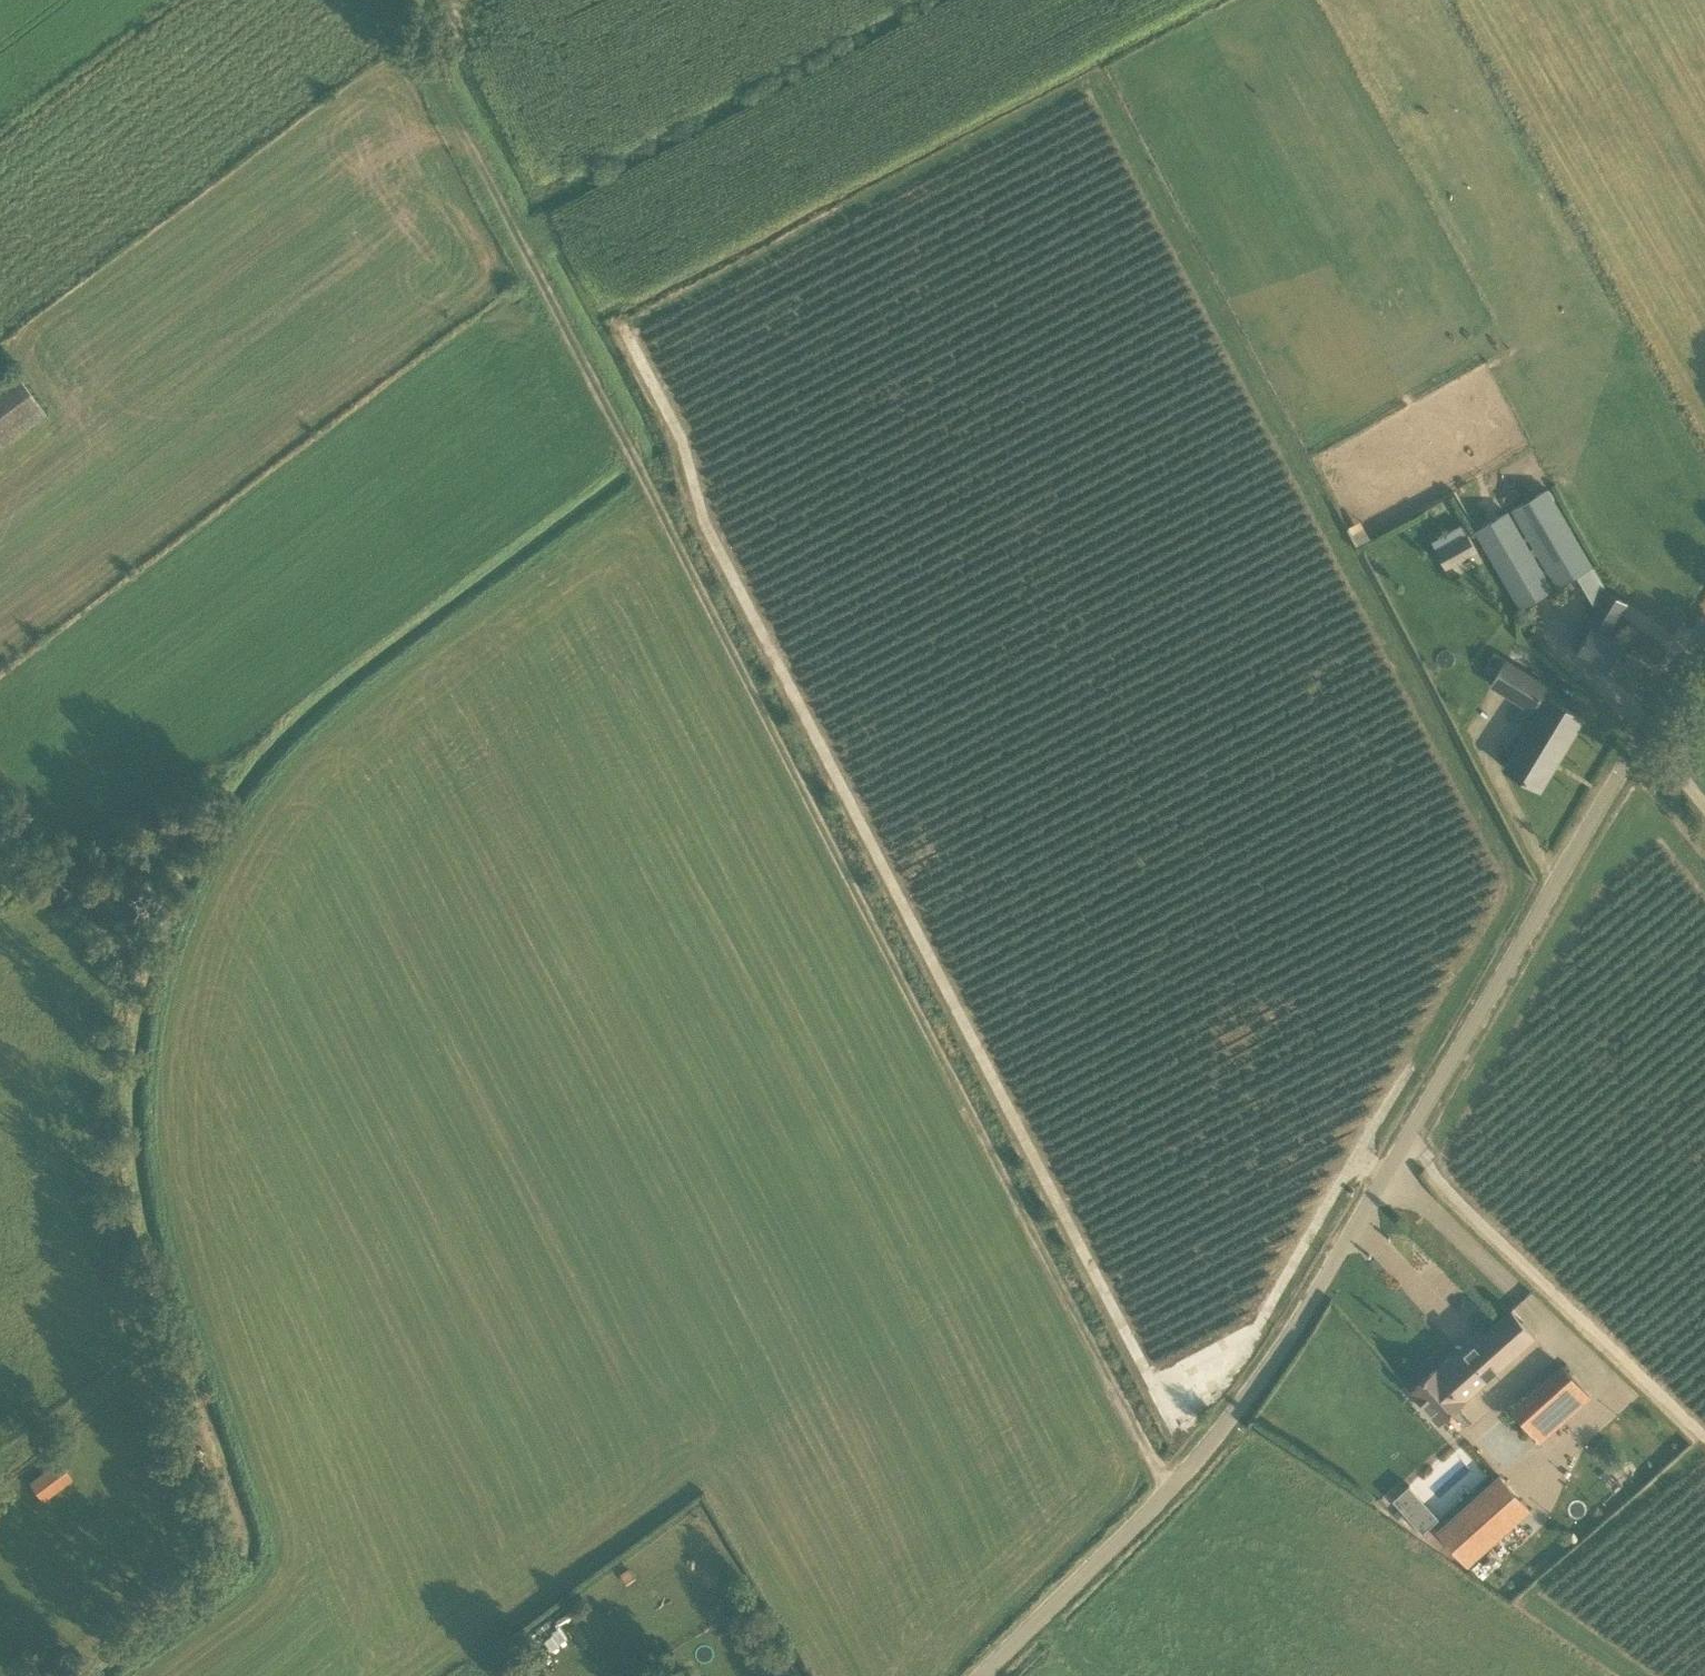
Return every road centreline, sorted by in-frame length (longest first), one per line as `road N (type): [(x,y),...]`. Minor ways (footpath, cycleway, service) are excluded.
road 1 (track): [(647,474),(362,684),(223,823),(172,956),(151,1053),(148,1131),(267,1548),(257,1578),(123,1675)]
road 2 (unclassified): [(977,1675),(1255,1403),(1341,1278),(1704,638)]
road 3 (track): [(647,474),(1172,1488)]
road 4 (track): [(437,0),(439,73),(647,474)]

